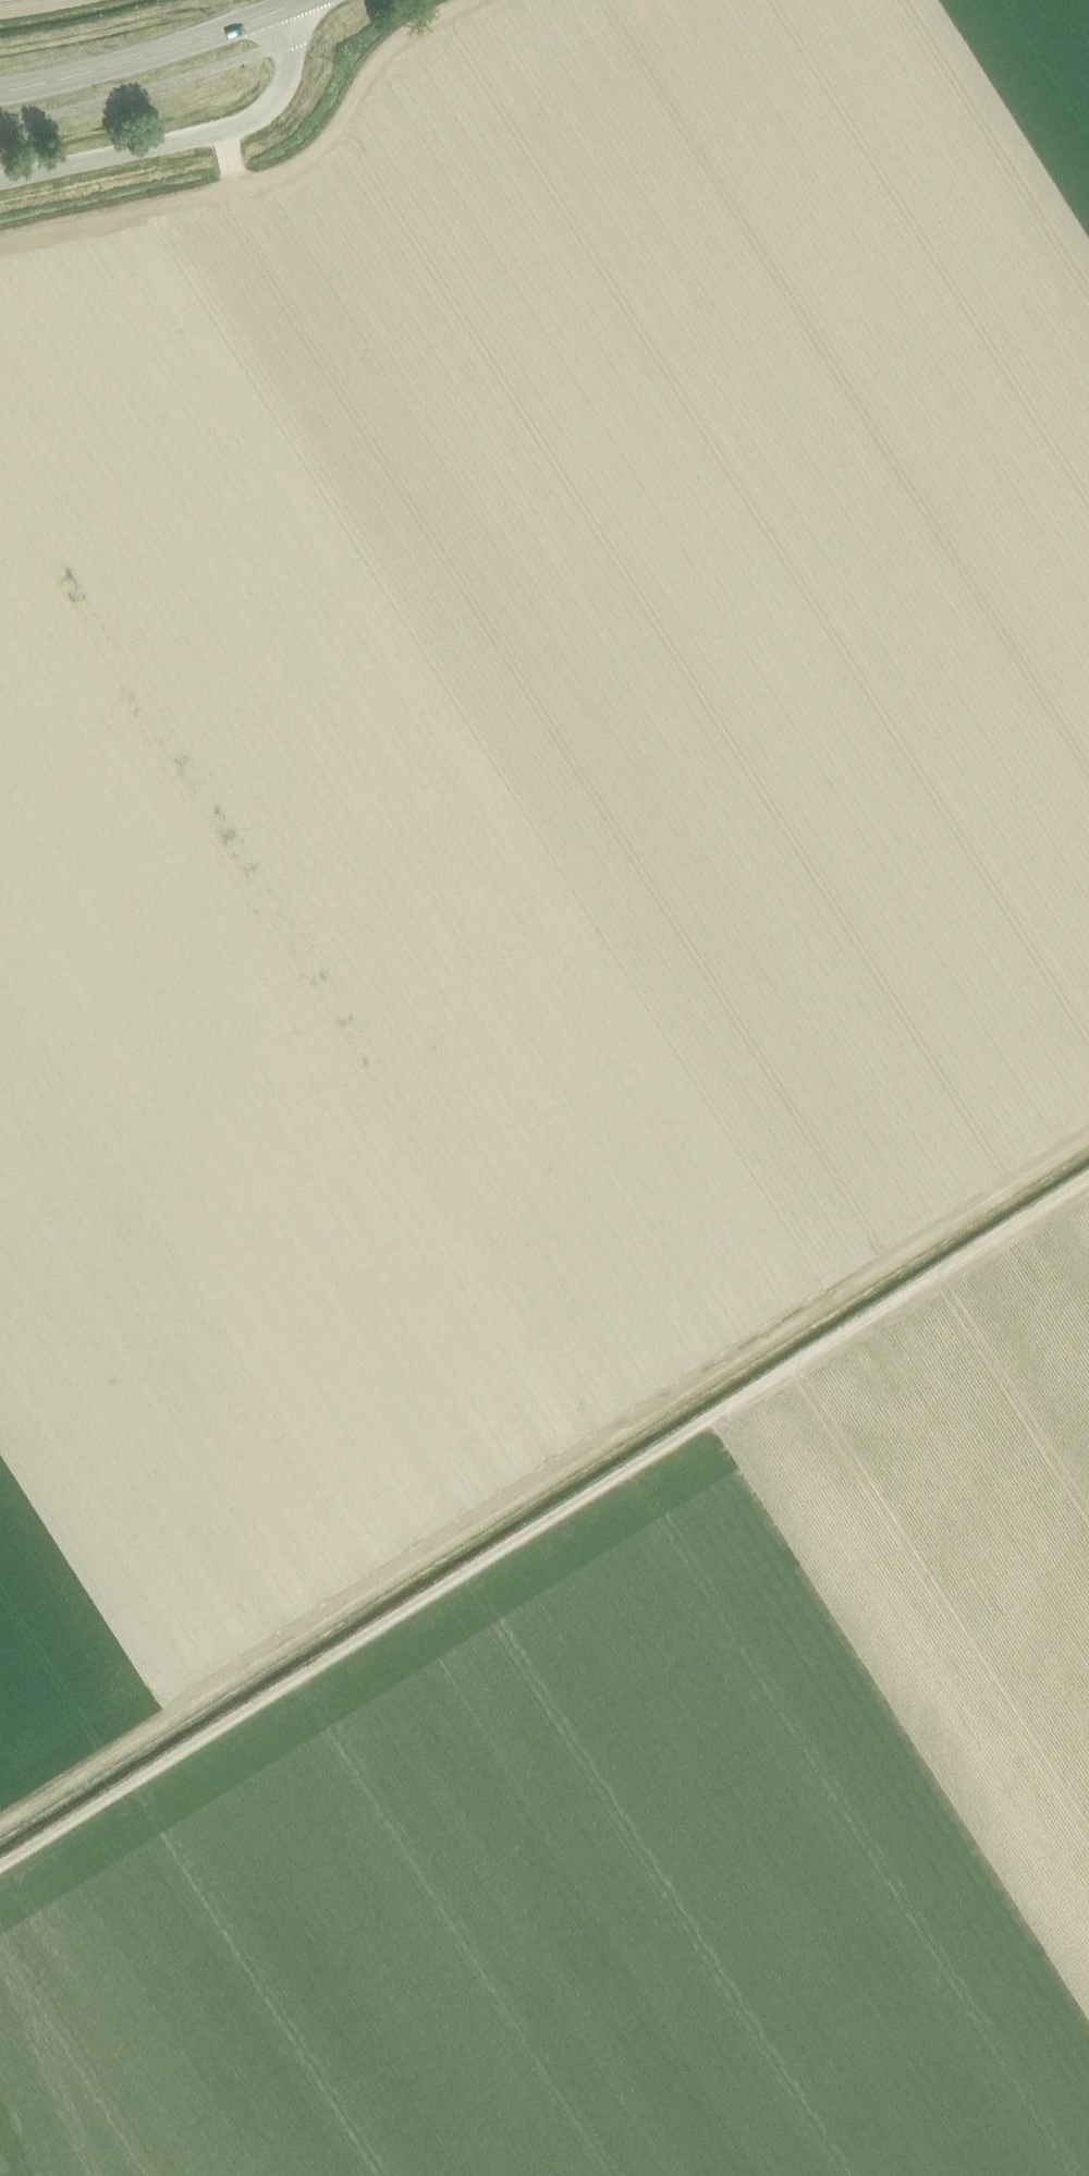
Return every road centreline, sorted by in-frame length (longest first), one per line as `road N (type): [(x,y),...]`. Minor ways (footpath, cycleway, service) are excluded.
road 1 (unclassified): [(0,179),(250,124),(285,84),(289,50),(278,12)]
road 2 (unclassified): [(0,93),(278,12)]

